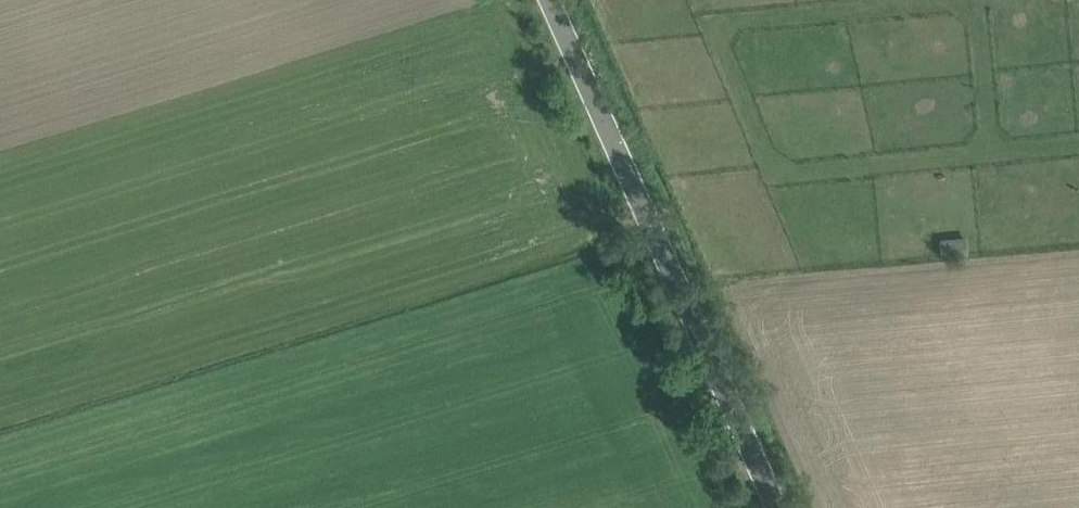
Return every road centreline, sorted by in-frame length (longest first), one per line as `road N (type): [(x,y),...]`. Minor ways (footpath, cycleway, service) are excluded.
road 1 (tertiary): [(779,507),(553,0)]

